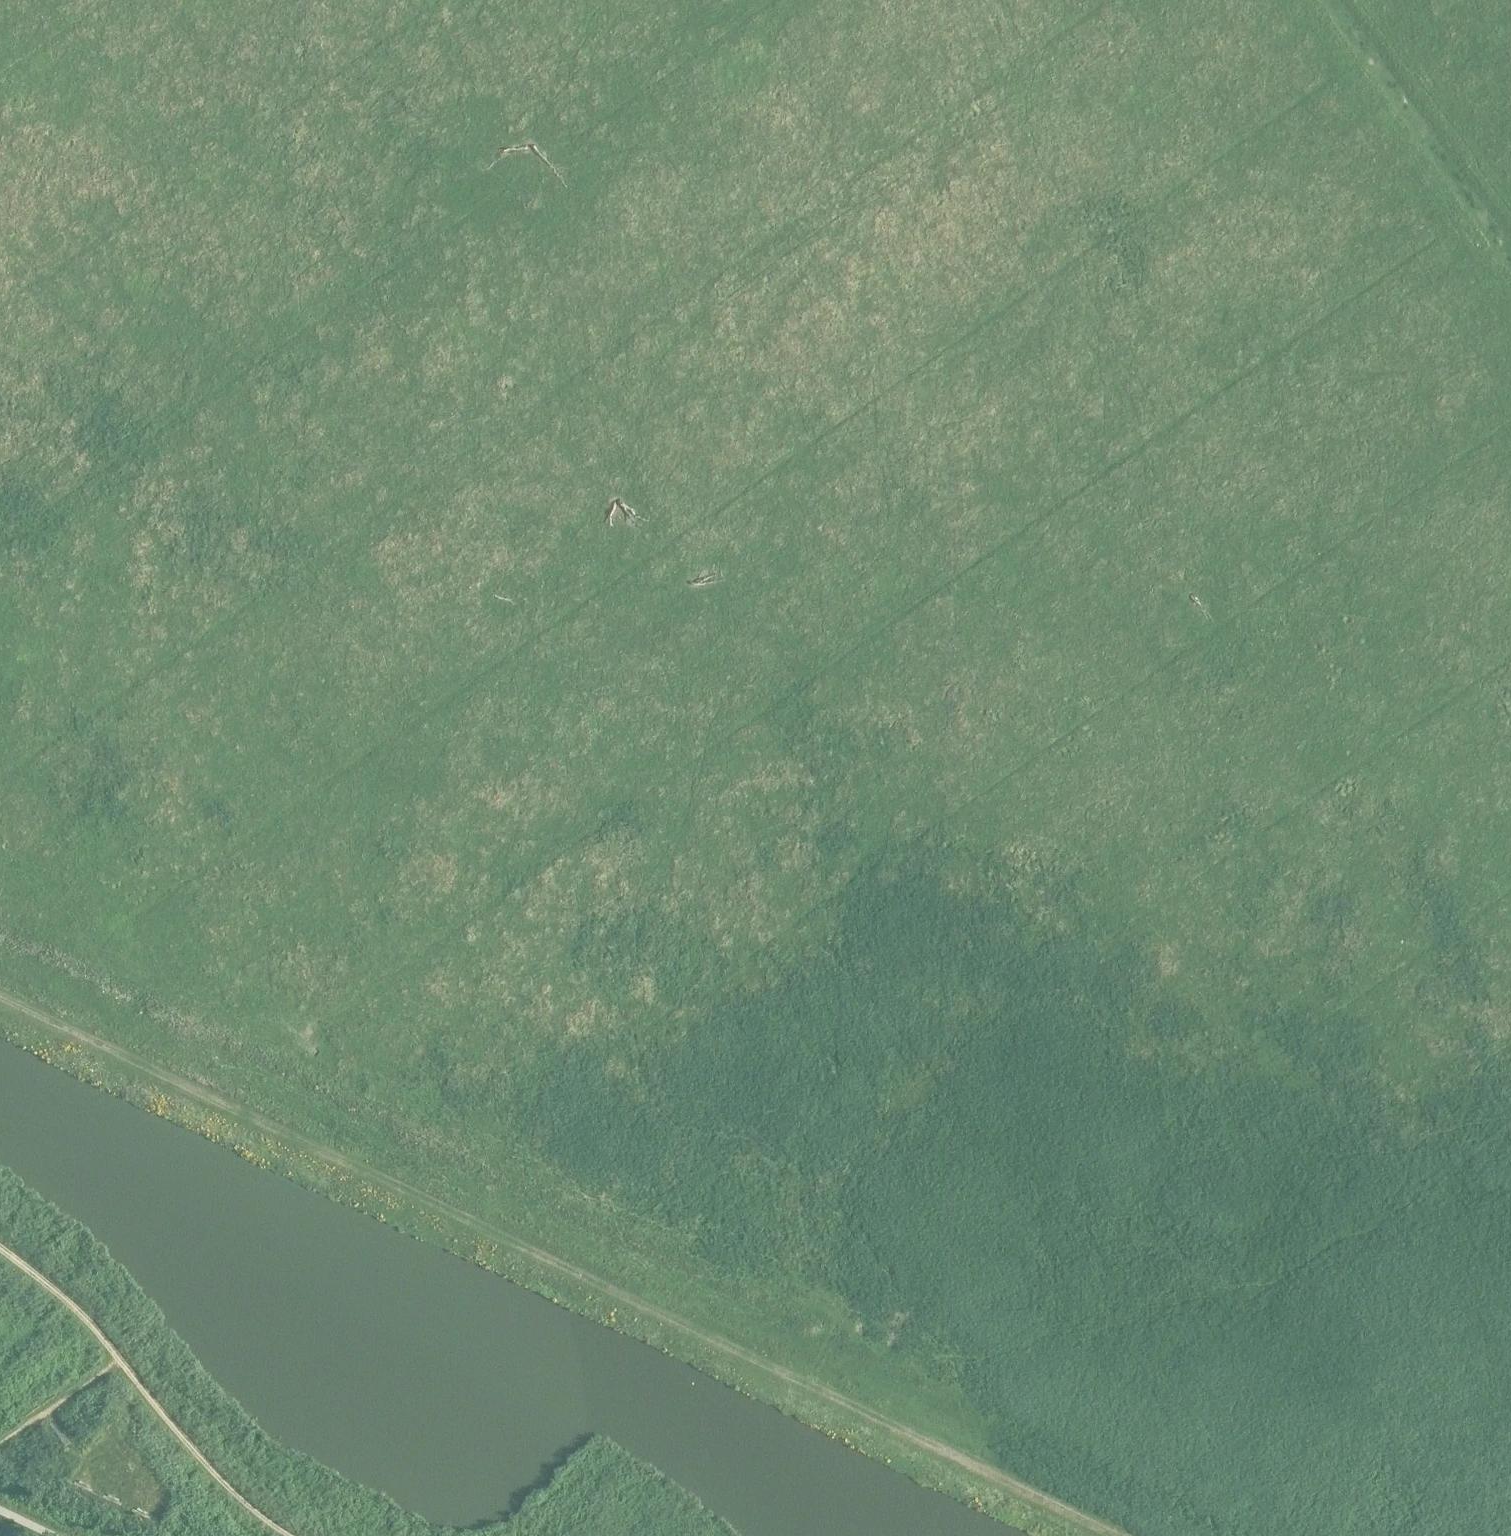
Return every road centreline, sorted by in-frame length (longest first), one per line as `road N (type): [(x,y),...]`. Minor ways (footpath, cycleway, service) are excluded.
road 1 (track): [(1103,1535),(0,1006)]

